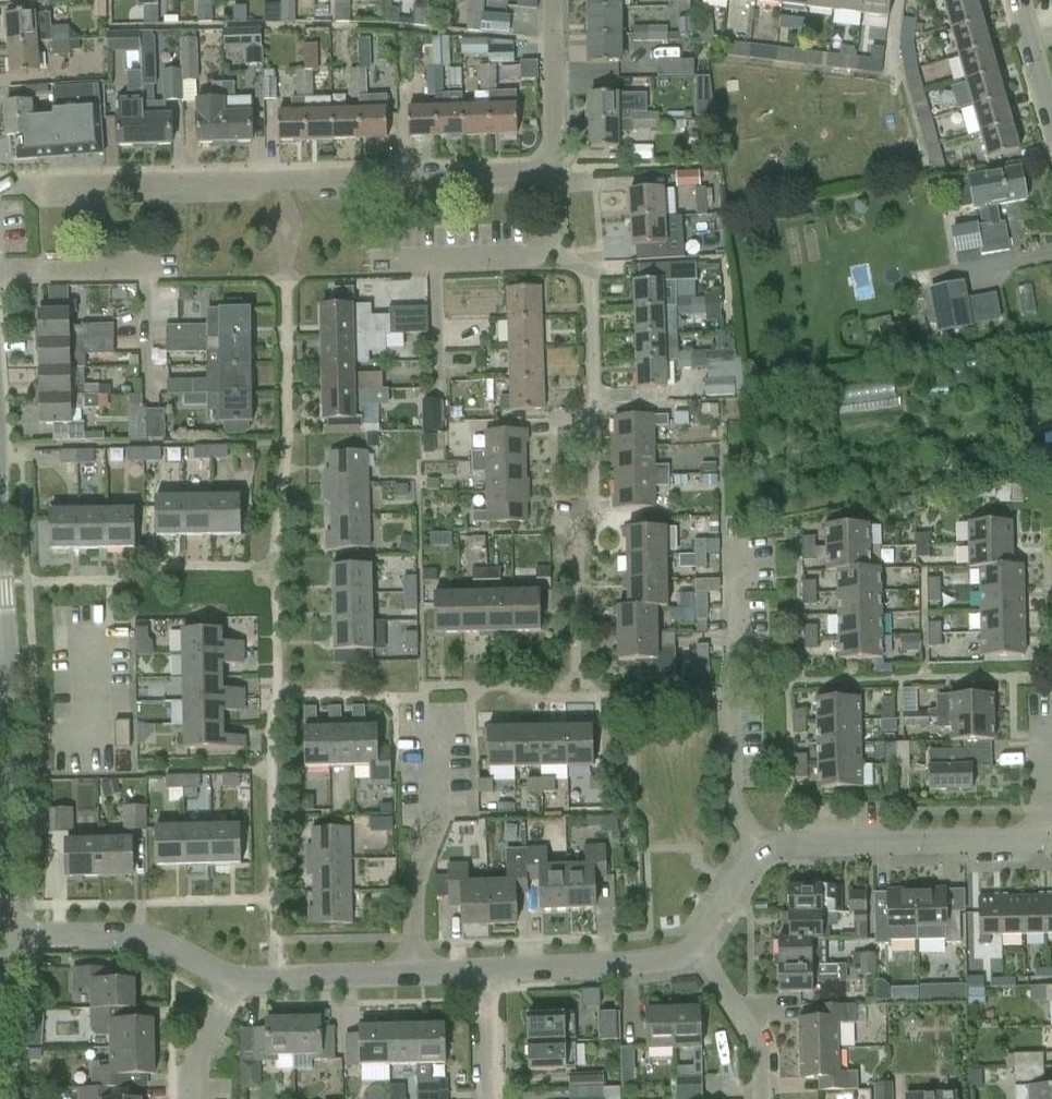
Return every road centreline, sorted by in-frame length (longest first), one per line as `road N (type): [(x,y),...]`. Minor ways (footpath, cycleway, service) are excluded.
road 1 (residential): [(275,976),(272,567),(288,442),(283,180)]
road 2 (residential): [(696,946),(761,848),(1040,841)]
road 3 (residential): [(2,933),(10,796),(0,556)]
road 4 (residential): [(439,376),(438,257),(530,257),(547,246),(554,172)]
road 5 (residential): [(0,185),(283,180)]
road 6 (residential): [(283,180),(554,172)]
road 7 (residential): [(0,268),(142,266),(144,374)]
road 8 (residential): [(412,972),(410,898),(433,832),(434,734)]
road 9 (residential): [(232,977),(168,945),(117,933),(2,933)]
road 10 (residential): [(485,970),(638,965),(676,959),(696,946)]
road 11 (residential): [(554,172),(553,0)]
road 12 (residential): [(762,1098),(761,1055),(696,946)]
road 13 (residential): [(275,976),(412,972)]
road 14 (residential): [(197,1098),(197,1068),(230,997),(232,977)]
road 15 (residential): [(493,1098),(485,970)]
road 16 (residential): [(1051,115),(1017,0)]

